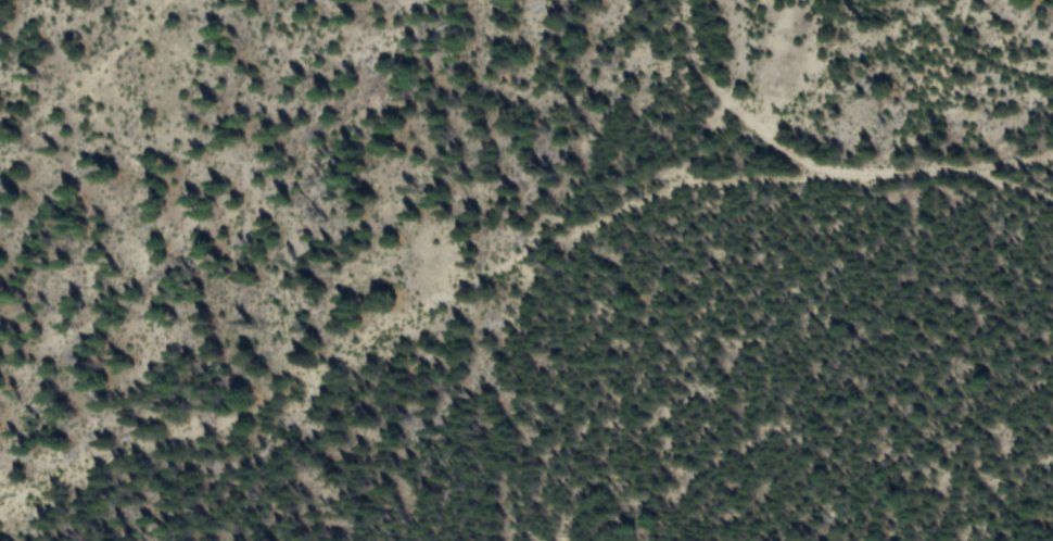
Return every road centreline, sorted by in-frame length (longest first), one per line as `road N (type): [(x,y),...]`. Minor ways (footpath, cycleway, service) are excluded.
road 1 (track): [(1052,200),(832,138),(756,62),(757,0)]

